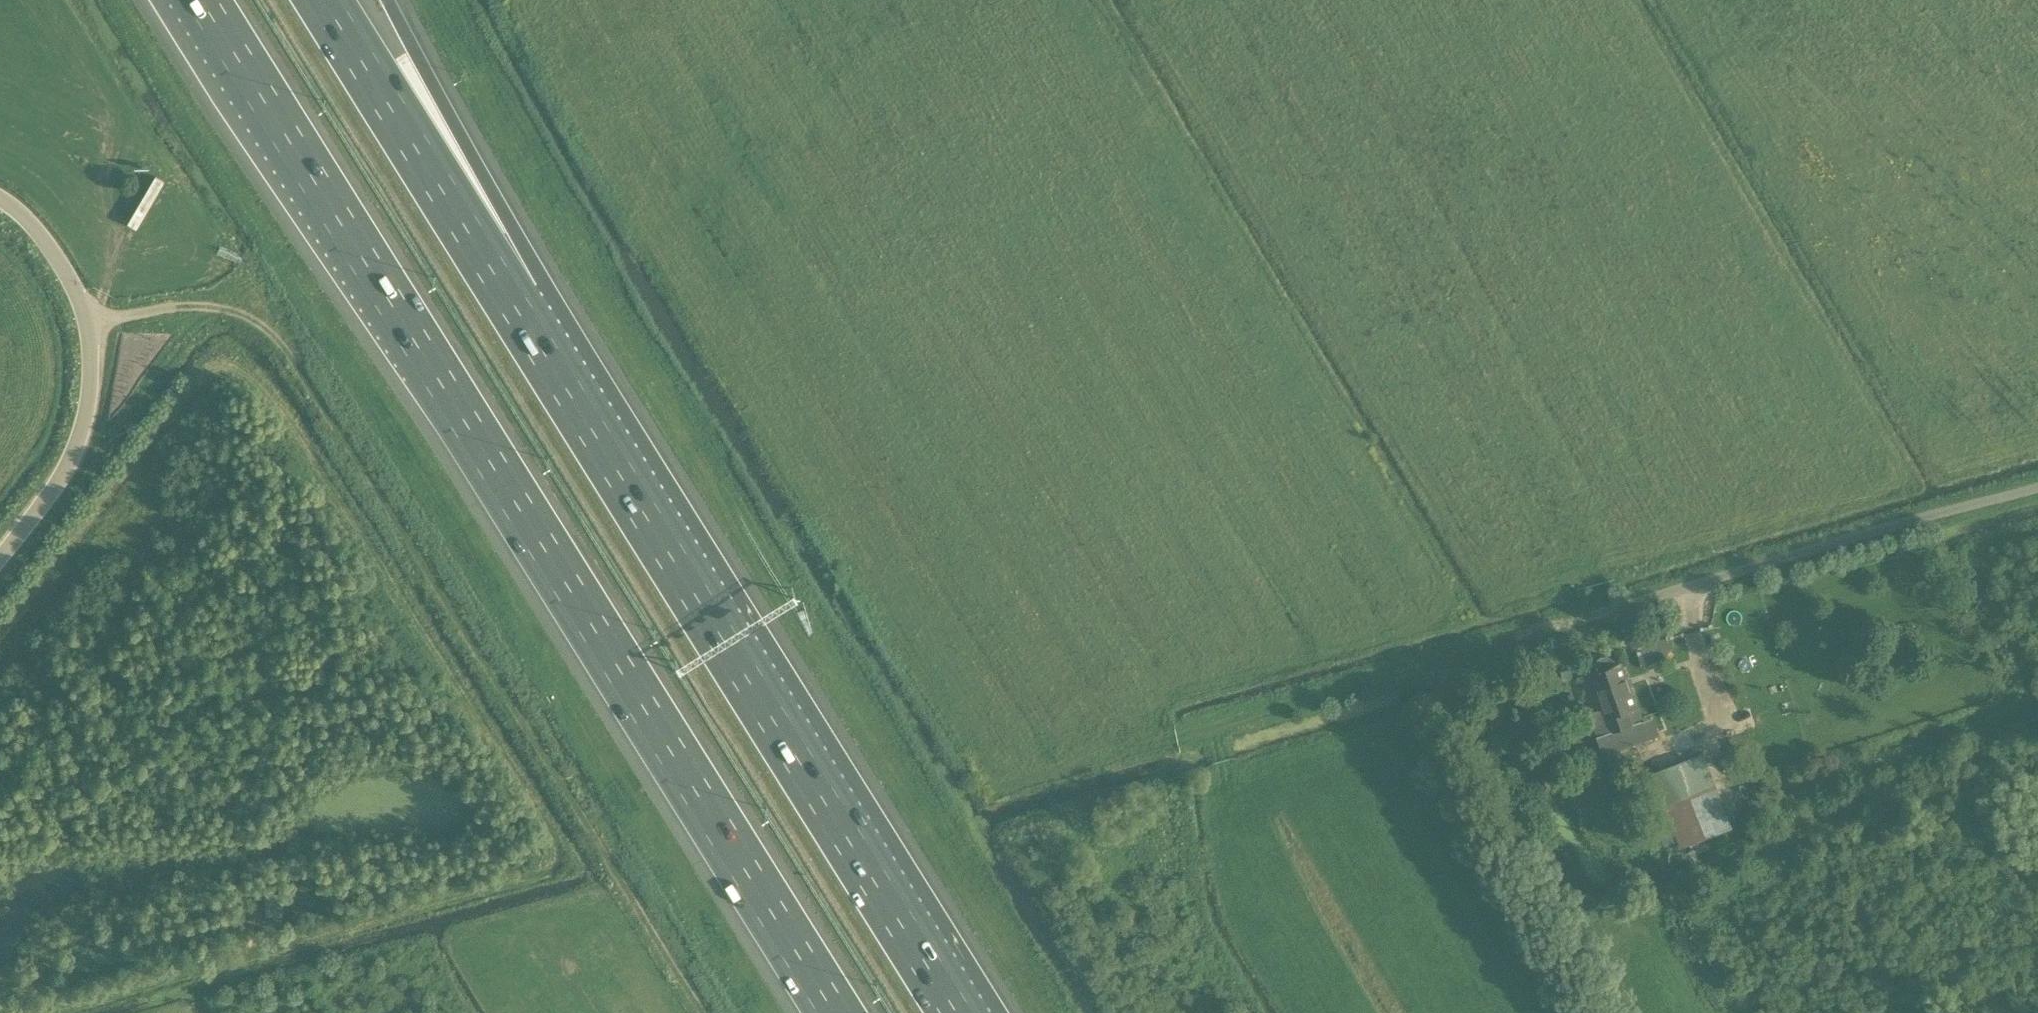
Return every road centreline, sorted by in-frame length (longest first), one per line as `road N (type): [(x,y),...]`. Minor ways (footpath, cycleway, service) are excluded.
road 1 (motorway): [(202,0),(835,1012)]
road 2 (track): [(703,1012),(289,351),(250,317),(224,308),(89,321)]
road 3 (motorway): [(958,1012),(516,306)]
road 4 (unclassified): [(1611,615),(2037,494)]
road 5 (unclassified): [(0,562),(59,487),(93,400),(89,312),(55,258),(0,201)]
road 6 (motorway): [(516,306),(326,0)]
road 7 (motorway): [(516,306),(388,0)]

